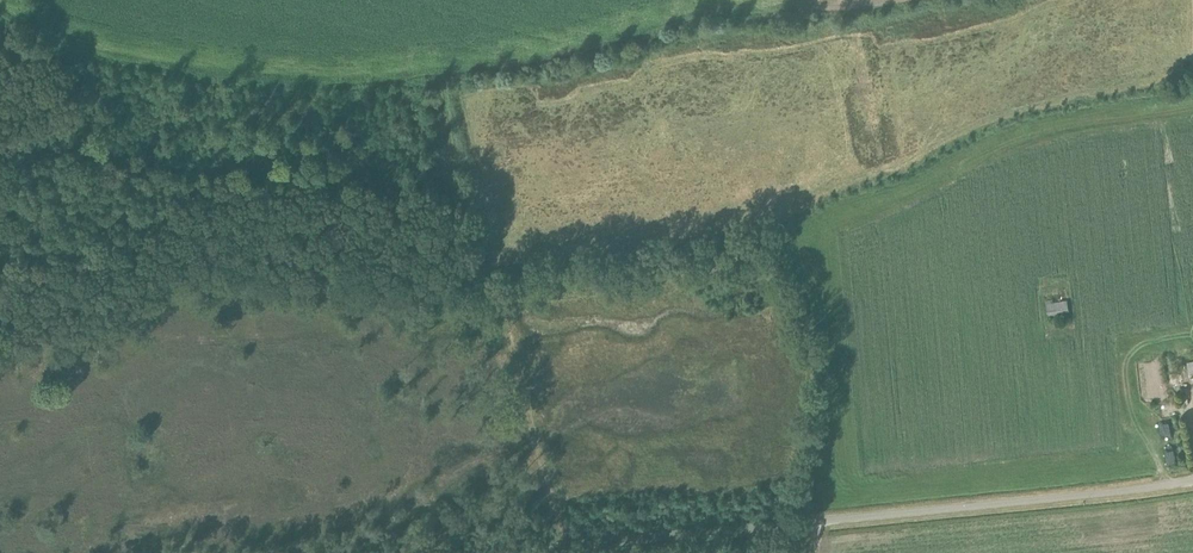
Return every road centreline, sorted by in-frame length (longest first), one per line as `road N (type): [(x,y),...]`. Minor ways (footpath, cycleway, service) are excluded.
road 1 (unclassified): [(516,552),(1088,500),(1192,481)]

